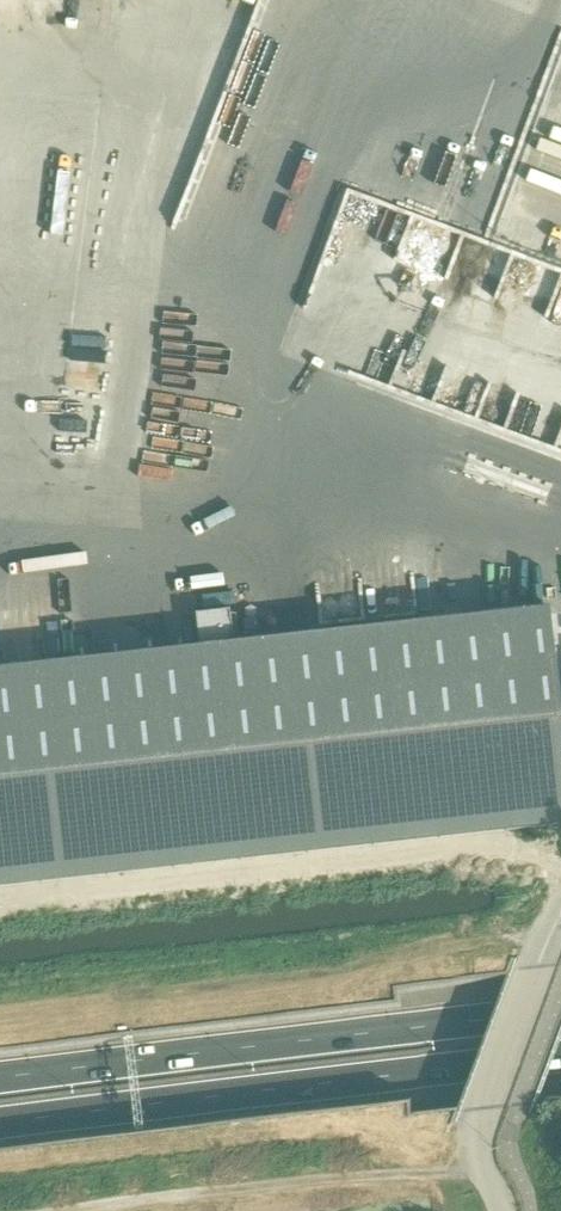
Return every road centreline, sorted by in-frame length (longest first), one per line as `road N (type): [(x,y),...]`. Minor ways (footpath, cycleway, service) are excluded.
road 1 (trunk): [(0,1126),(560,1059)]
road 2 (trunk): [(560,1013),(0,1076)]
road 3 (unclassified): [(499,1210),(476,1156),(476,1128),(560,915)]

